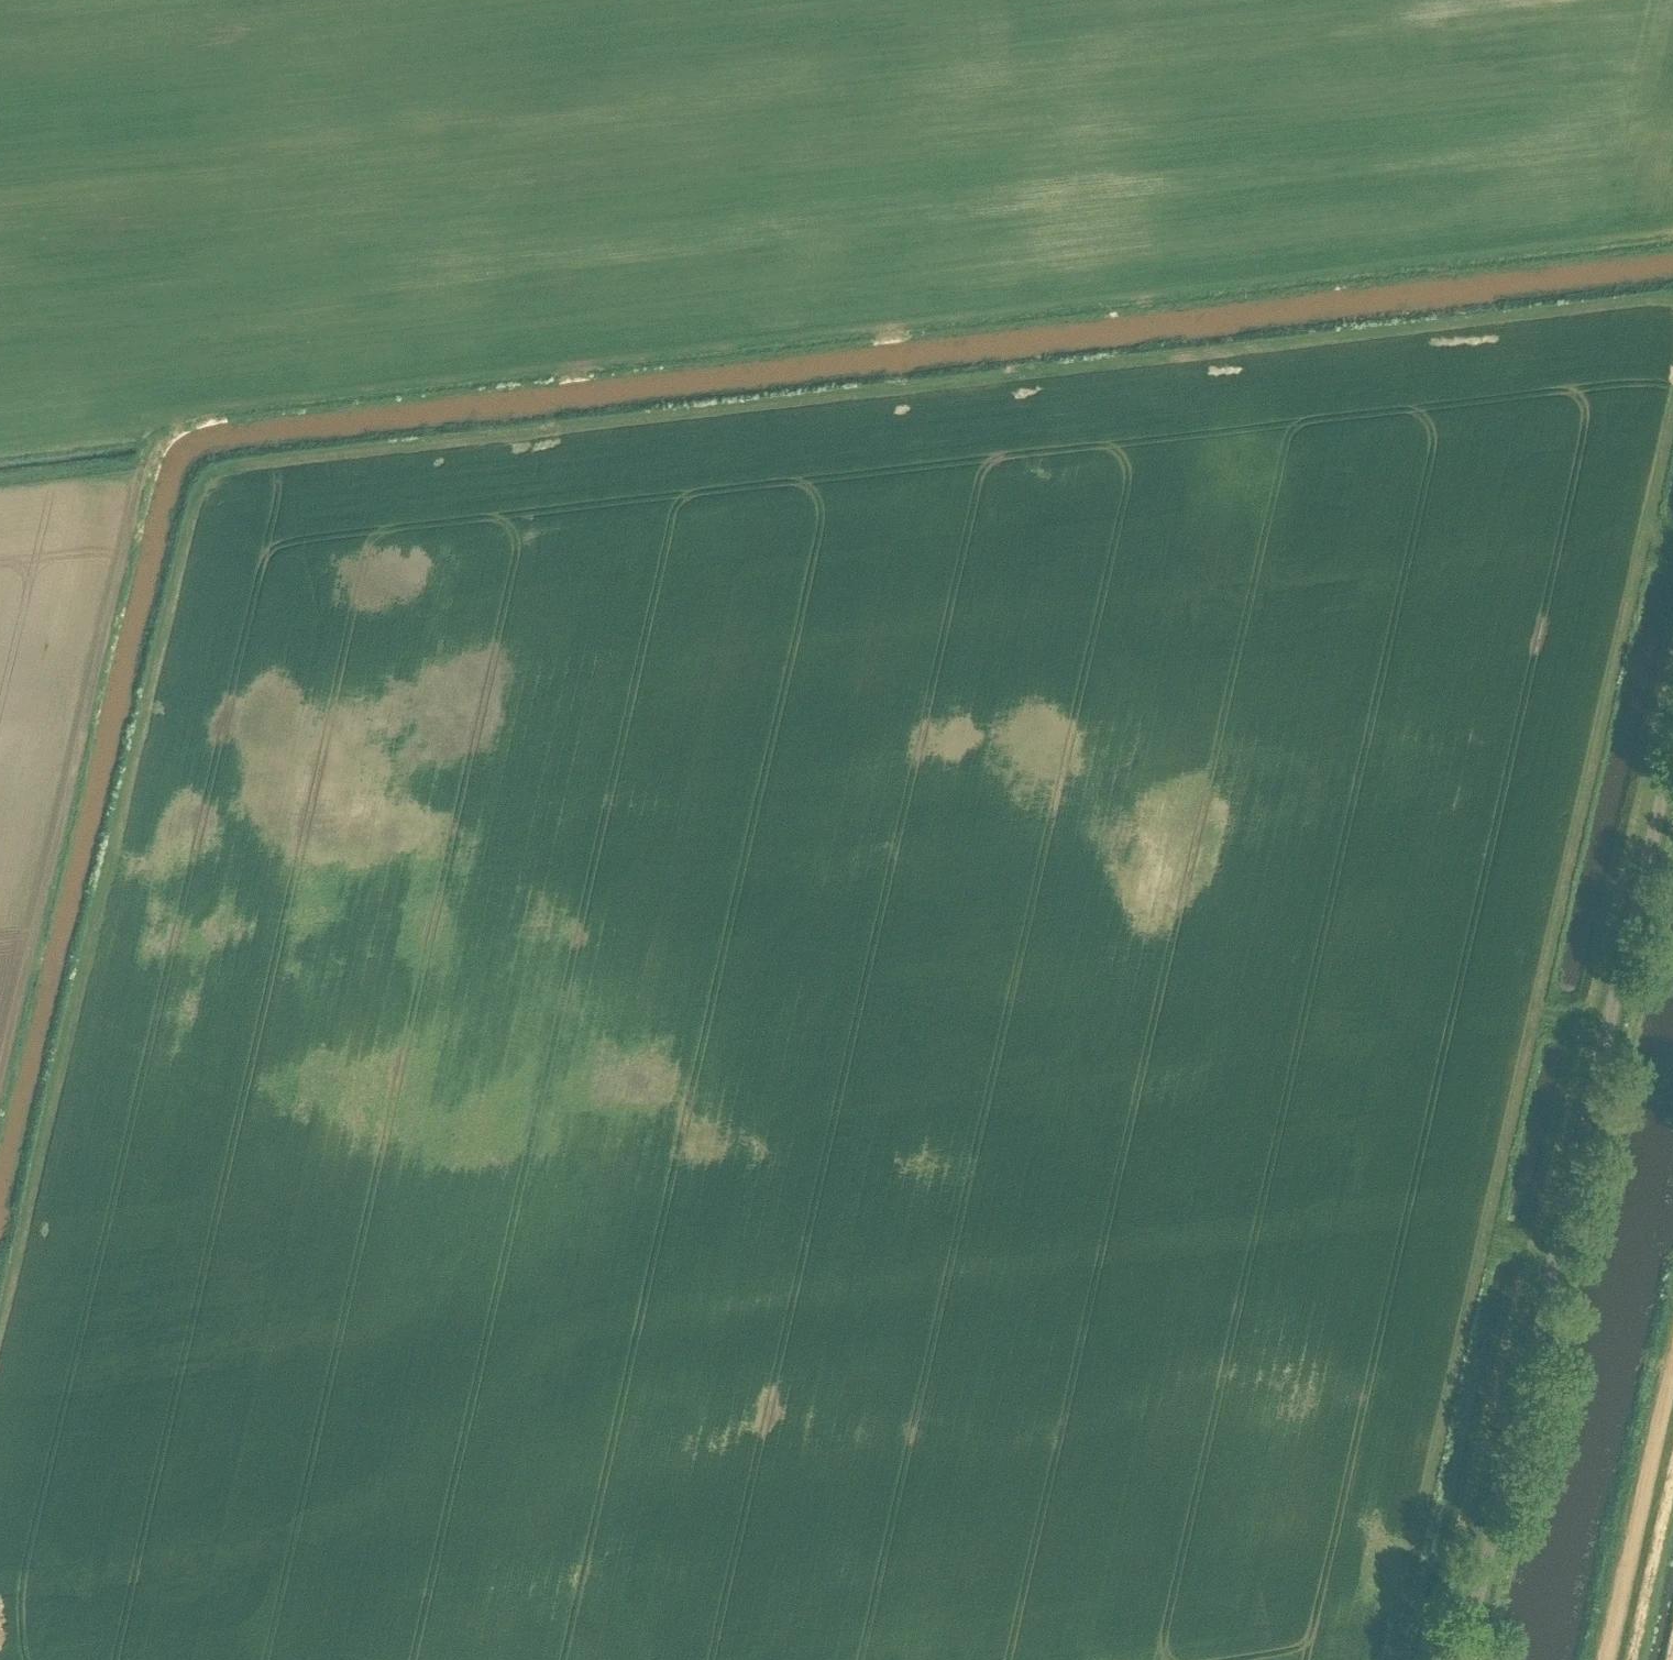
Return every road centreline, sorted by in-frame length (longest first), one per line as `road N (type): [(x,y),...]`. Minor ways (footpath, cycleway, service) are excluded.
road 1 (unclassified): [(1462,1659),(1672,736)]

